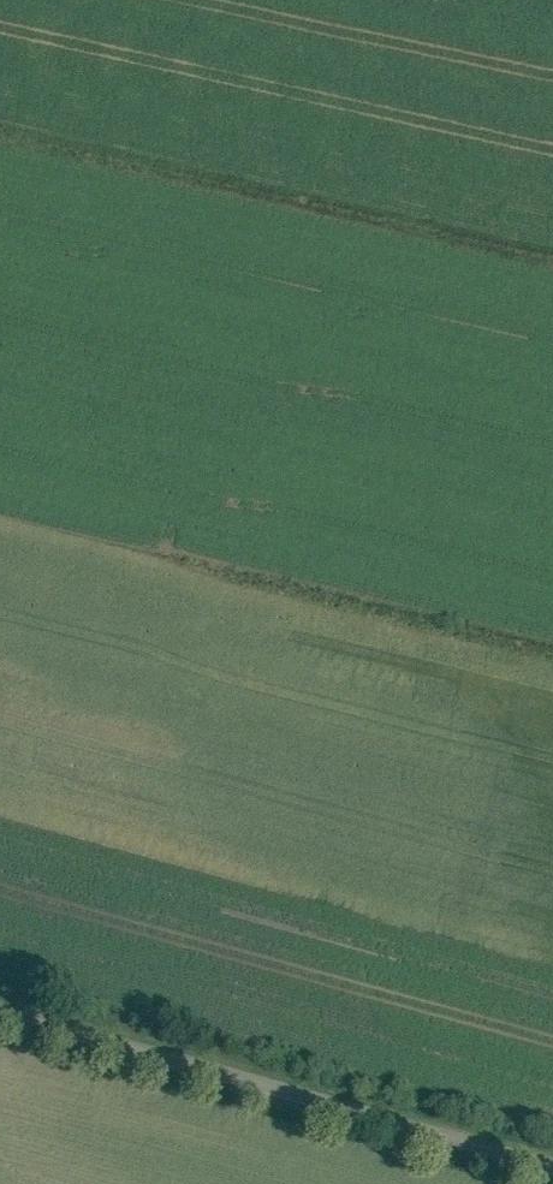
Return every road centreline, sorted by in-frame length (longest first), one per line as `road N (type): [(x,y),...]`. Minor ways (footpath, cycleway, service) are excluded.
road 1 (unclassified): [(552,1159),(0,1006)]

